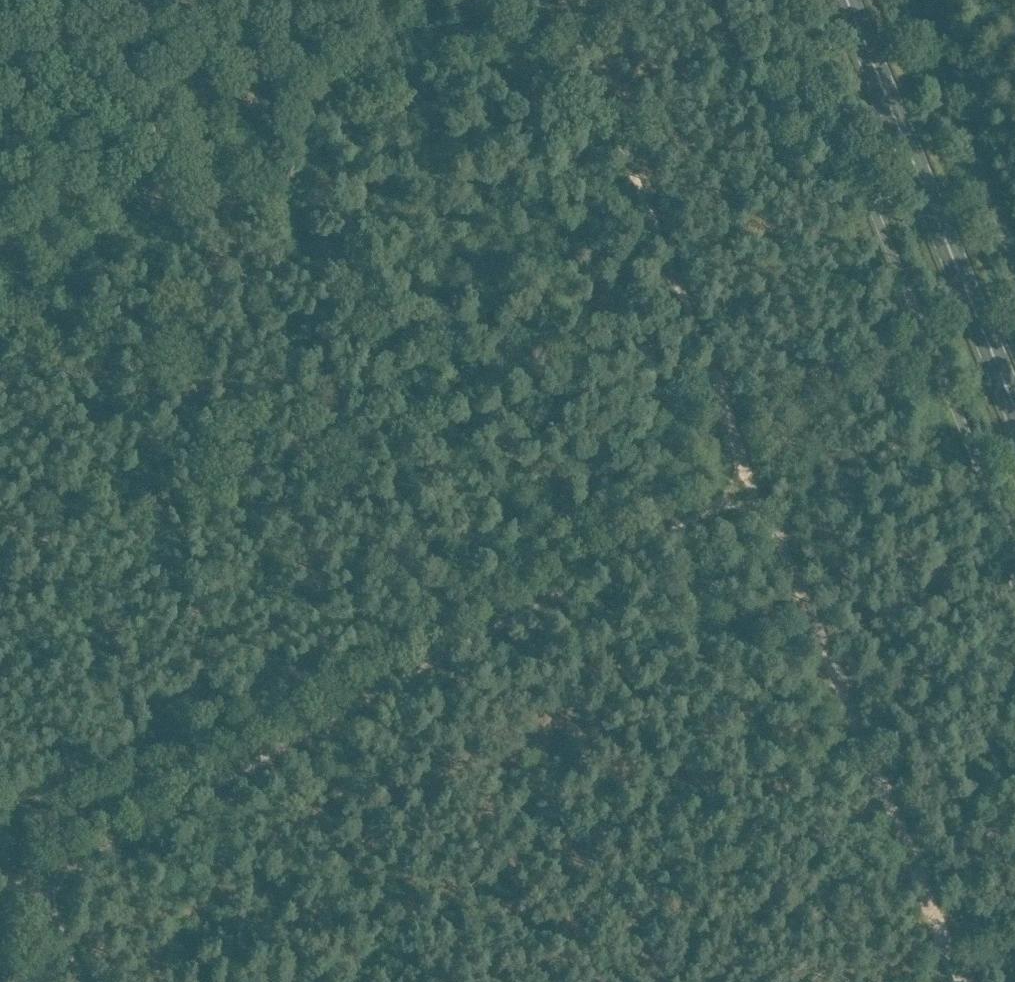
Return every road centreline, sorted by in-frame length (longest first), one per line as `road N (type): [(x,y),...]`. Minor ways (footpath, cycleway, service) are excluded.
road 1 (track): [(35,882),(757,466)]
road 2 (secondary): [(1014,410),(844,0)]

